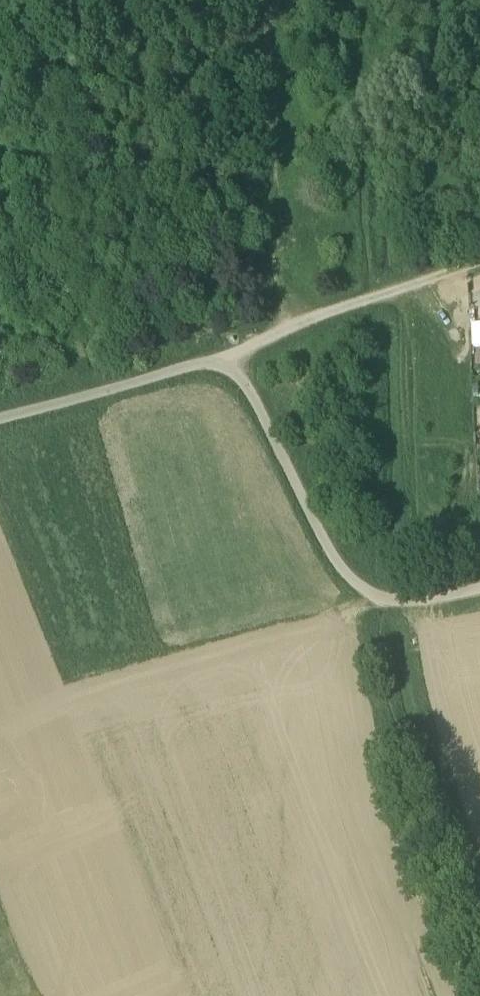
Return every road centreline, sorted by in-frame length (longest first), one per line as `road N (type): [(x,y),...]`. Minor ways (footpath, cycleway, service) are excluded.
road 1 (unknown): [(479,588),(370,598),(349,579),(248,385),(221,366)]
road 2 (residential): [(221,366),(198,363),(0,418)]
road 3 (track): [(369,298),(221,366)]

